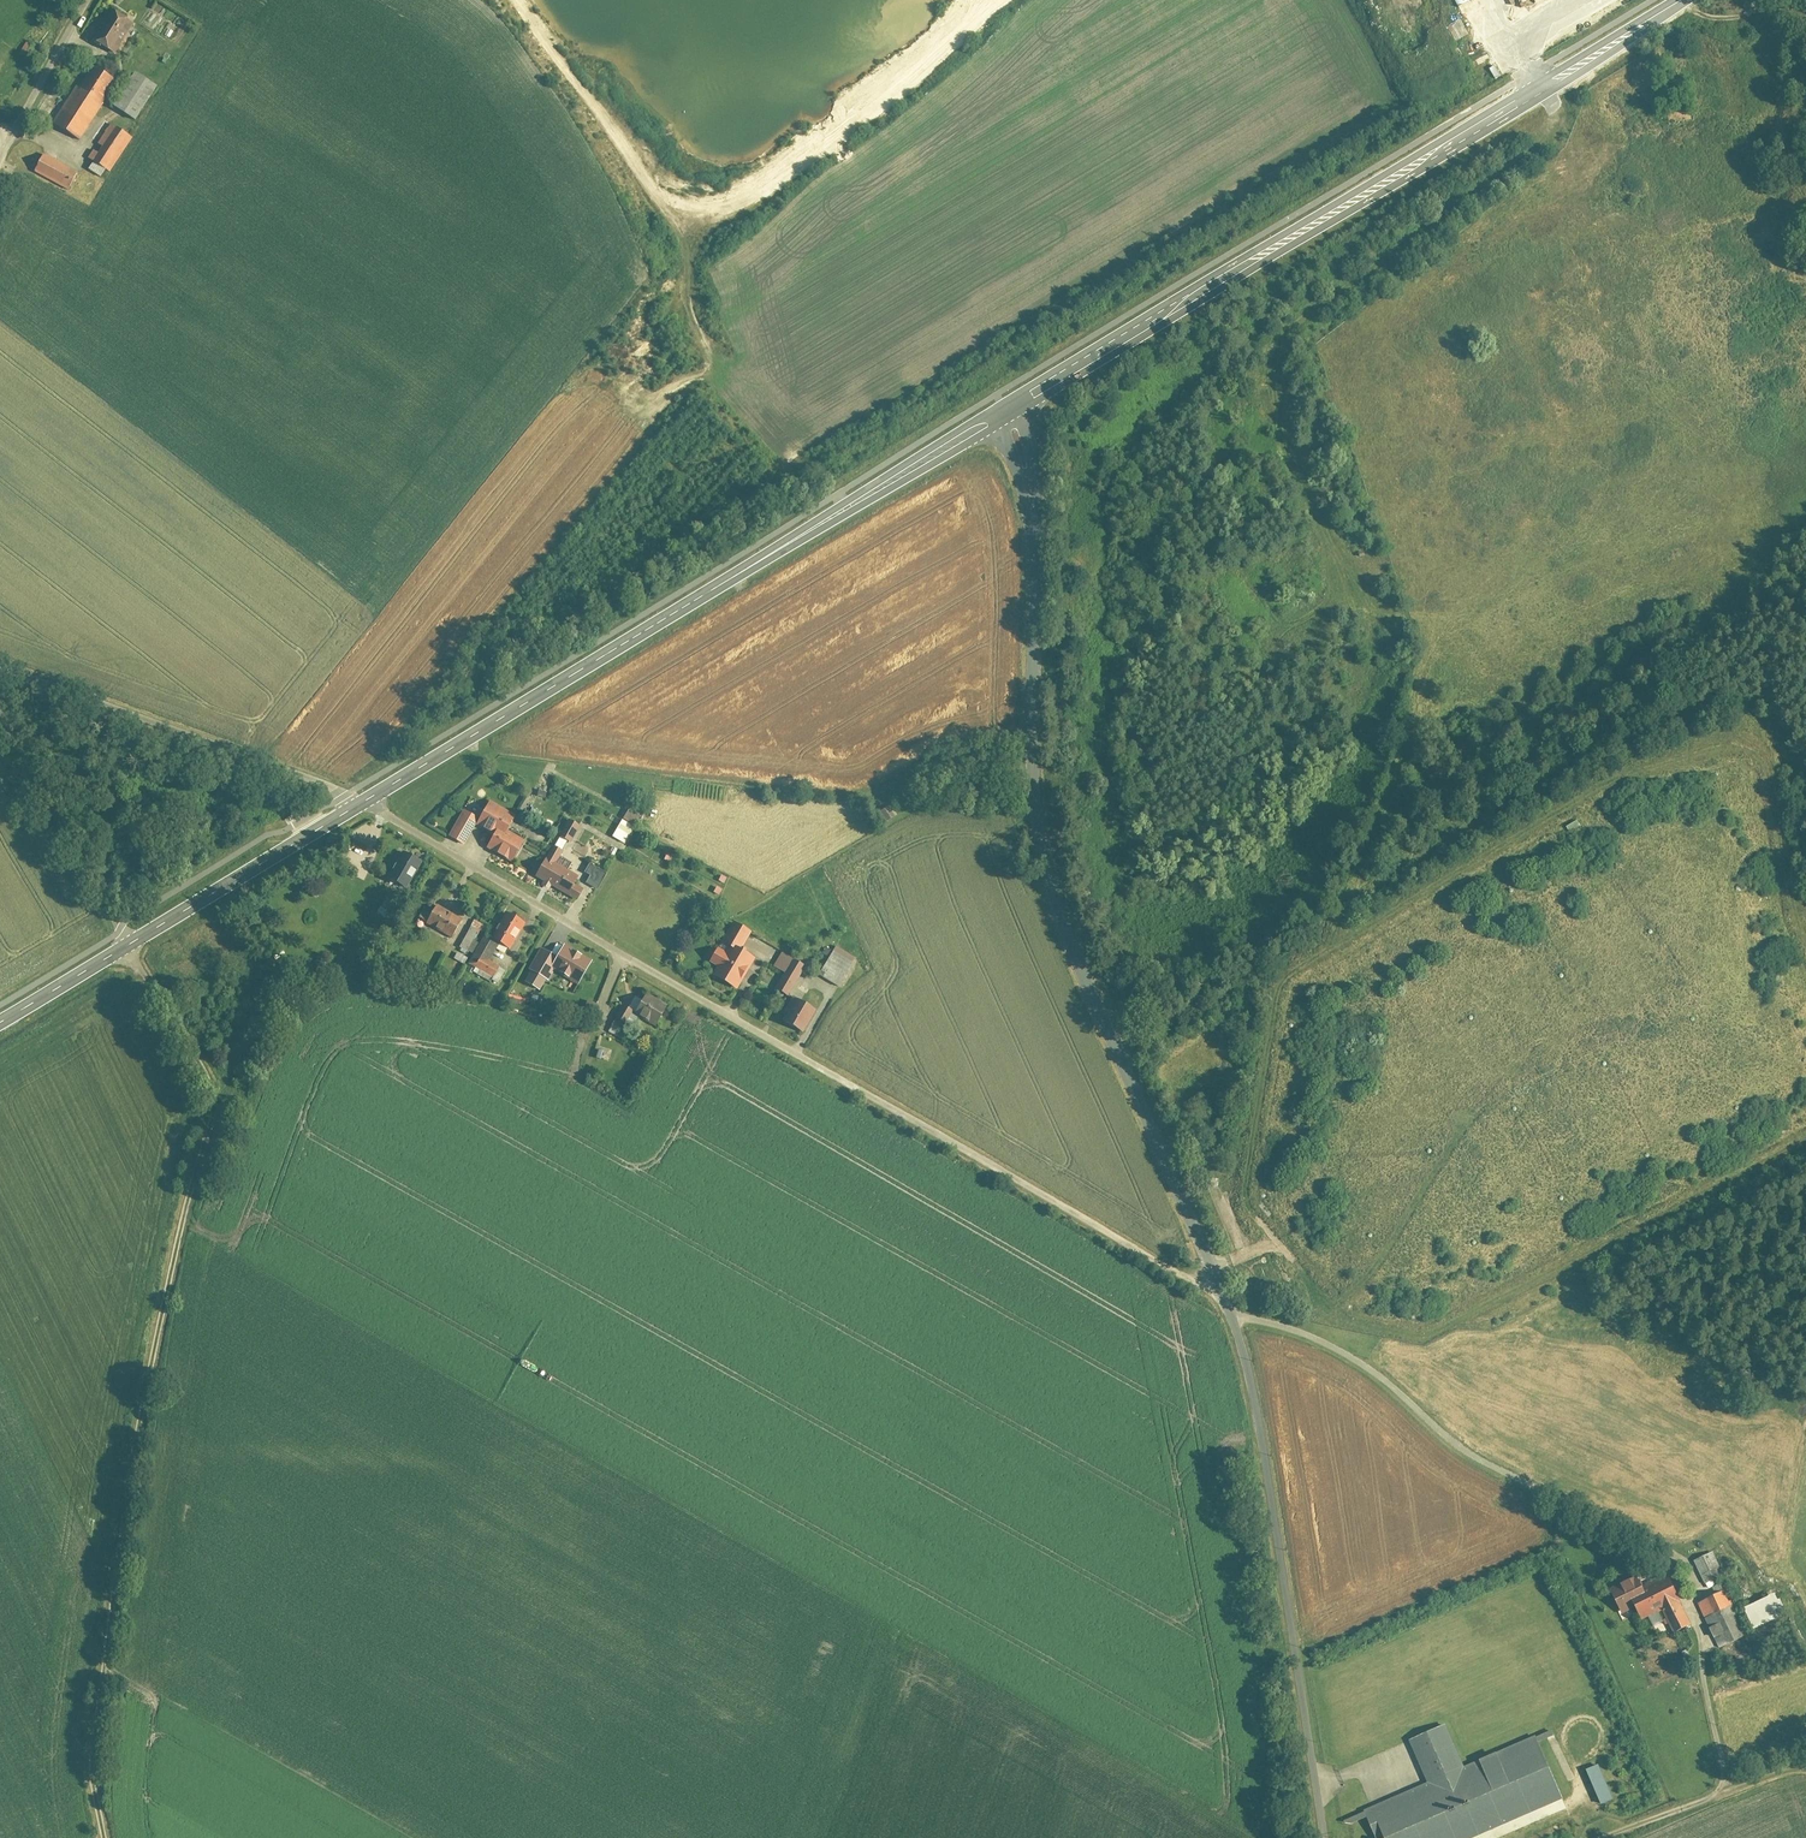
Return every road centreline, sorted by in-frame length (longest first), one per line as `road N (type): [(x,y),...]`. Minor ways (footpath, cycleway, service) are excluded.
road 1 (residential): [(373,799),(385,814),(624,957),(1173,1271),(1222,1291)]
road 2 (residential): [(106,1837),(95,1781),(143,1431),(217,1109),(209,1076),(129,947)]
road 3 (unclassified): [(1222,1291),(1043,862),(1034,790),(1032,517),(1008,411)]
road 4 (track): [(1625,1837),(1714,1802),(1726,1782),(1705,1637),(1671,1552),(1463,1454),(1384,1381),(1327,1347),(1232,1316)]
road 5 (tertiary): [(1008,411),(1688,0)]
road 6 (tertiary): [(373,799),(1008,411)]
road 7 (unclassified): [(1324,1837),(1259,1416),(1222,1291)]
road 8 (residential): [(0,668),(332,788),(357,809)]
road 9 (residential): [(129,947),(0,706)]
road 10 (tertiary): [(129,947),(357,809)]
road 11 (residential): [(9,143),(89,0)]
road 12 (tertiary): [(0,1024),(129,947)]
road 13 (track): [(1805,21),(1703,17),(1680,5)]

